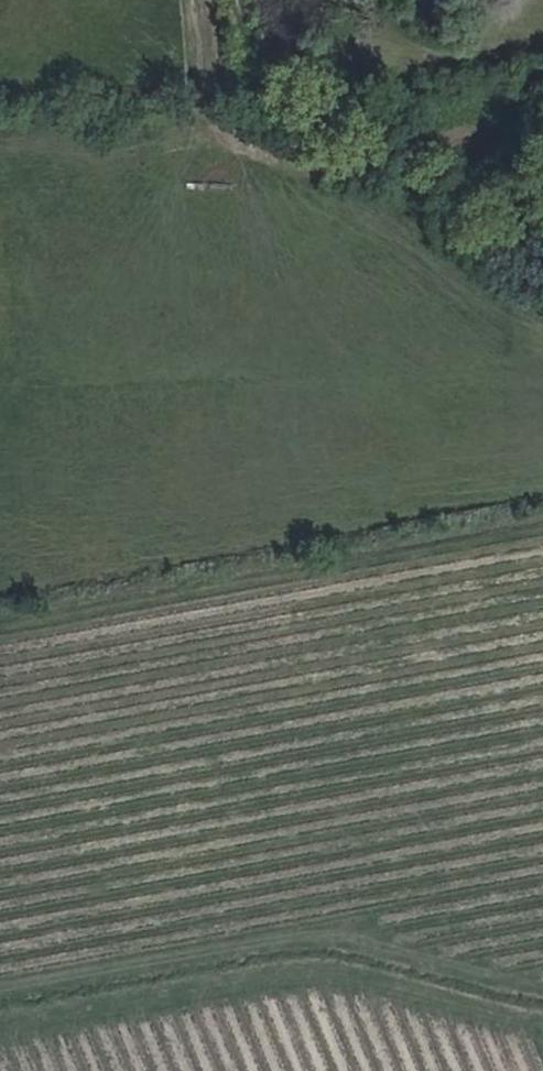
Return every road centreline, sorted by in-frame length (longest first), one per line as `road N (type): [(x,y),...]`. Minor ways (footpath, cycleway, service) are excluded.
road 1 (track): [(0,1012),(337,952),(429,986),(542,1010)]

